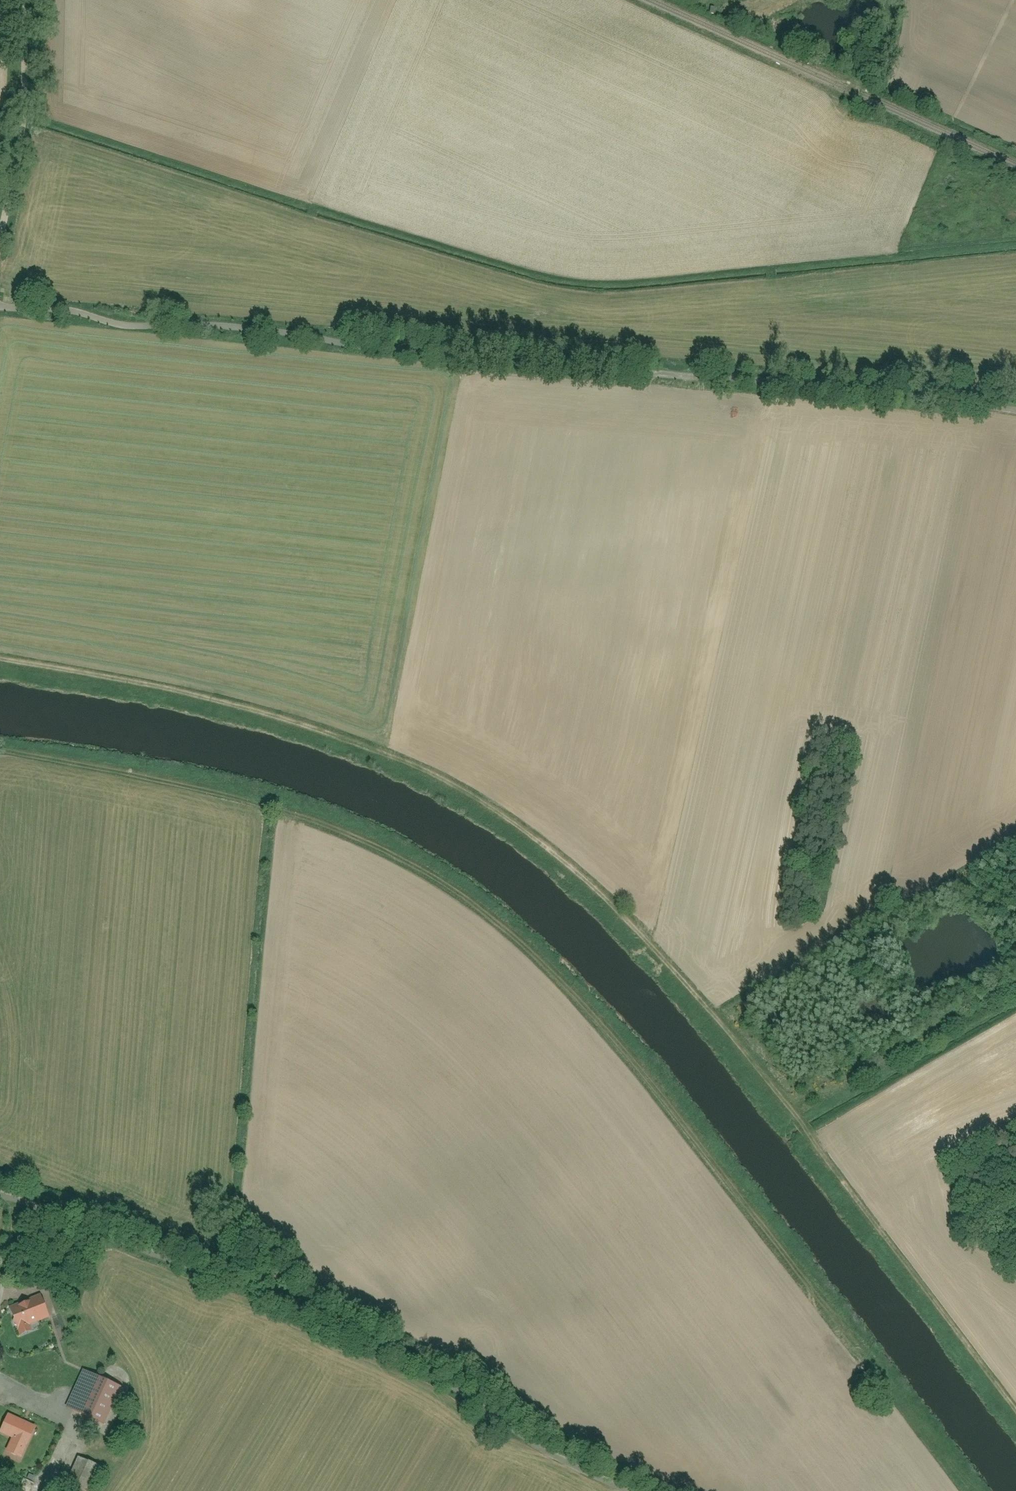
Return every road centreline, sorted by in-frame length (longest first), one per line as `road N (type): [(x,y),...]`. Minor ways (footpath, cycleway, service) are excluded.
road 1 (unclassified): [(1015,406),(0,307)]
road 2 (unclassified): [(0,241),(24,129),(28,0)]

